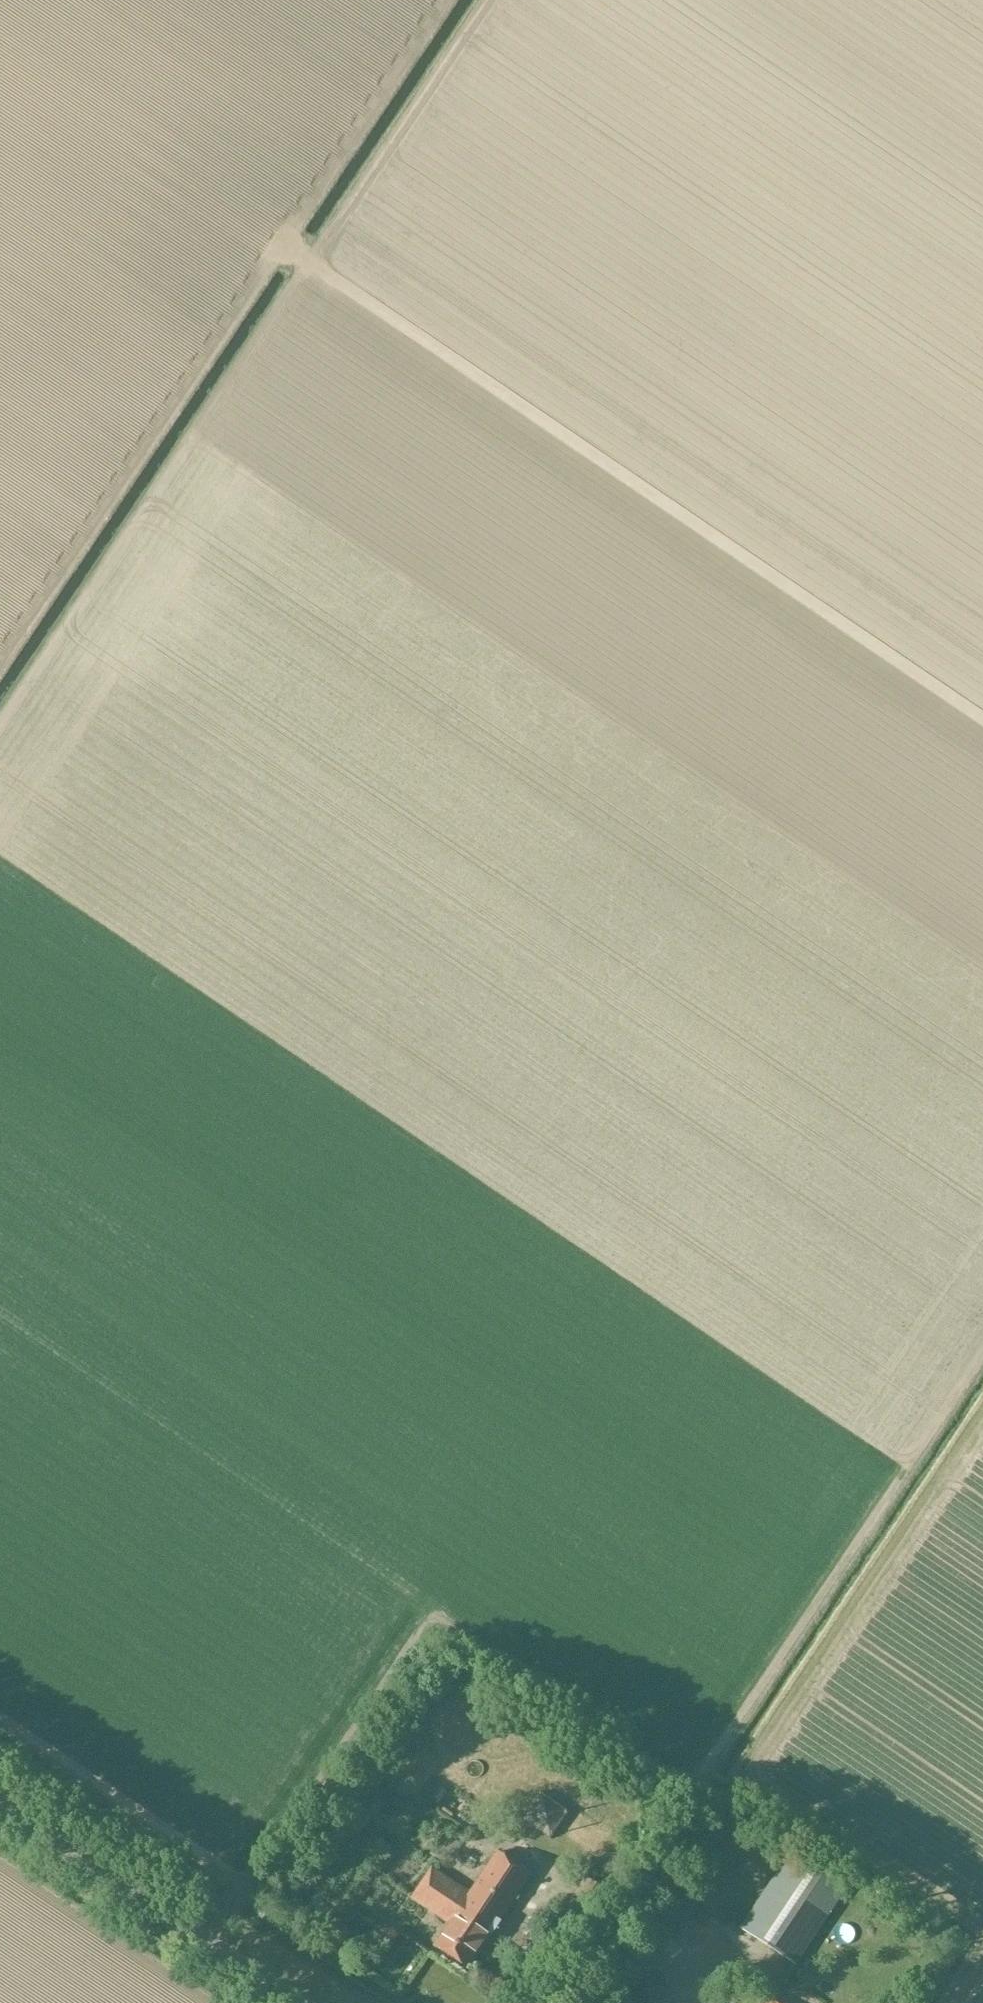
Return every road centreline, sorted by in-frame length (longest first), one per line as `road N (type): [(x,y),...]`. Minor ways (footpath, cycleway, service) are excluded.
road 1 (unclassified): [(296,2002),(0,1803)]

